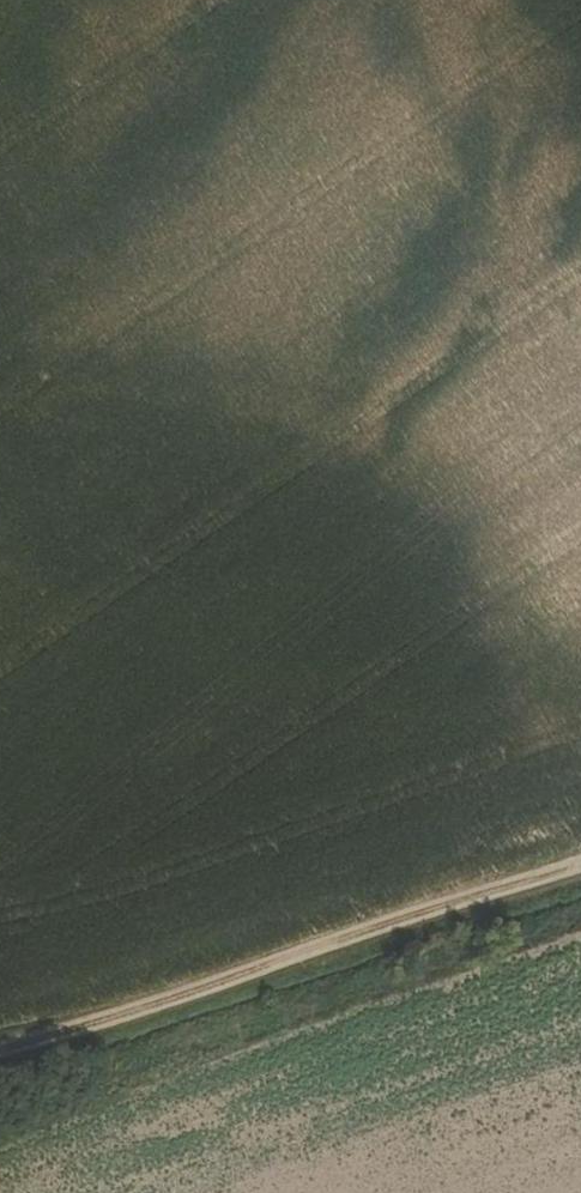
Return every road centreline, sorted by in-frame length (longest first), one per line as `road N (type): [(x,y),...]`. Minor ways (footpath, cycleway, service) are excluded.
road 1 (track): [(0,1056),(580,864)]

